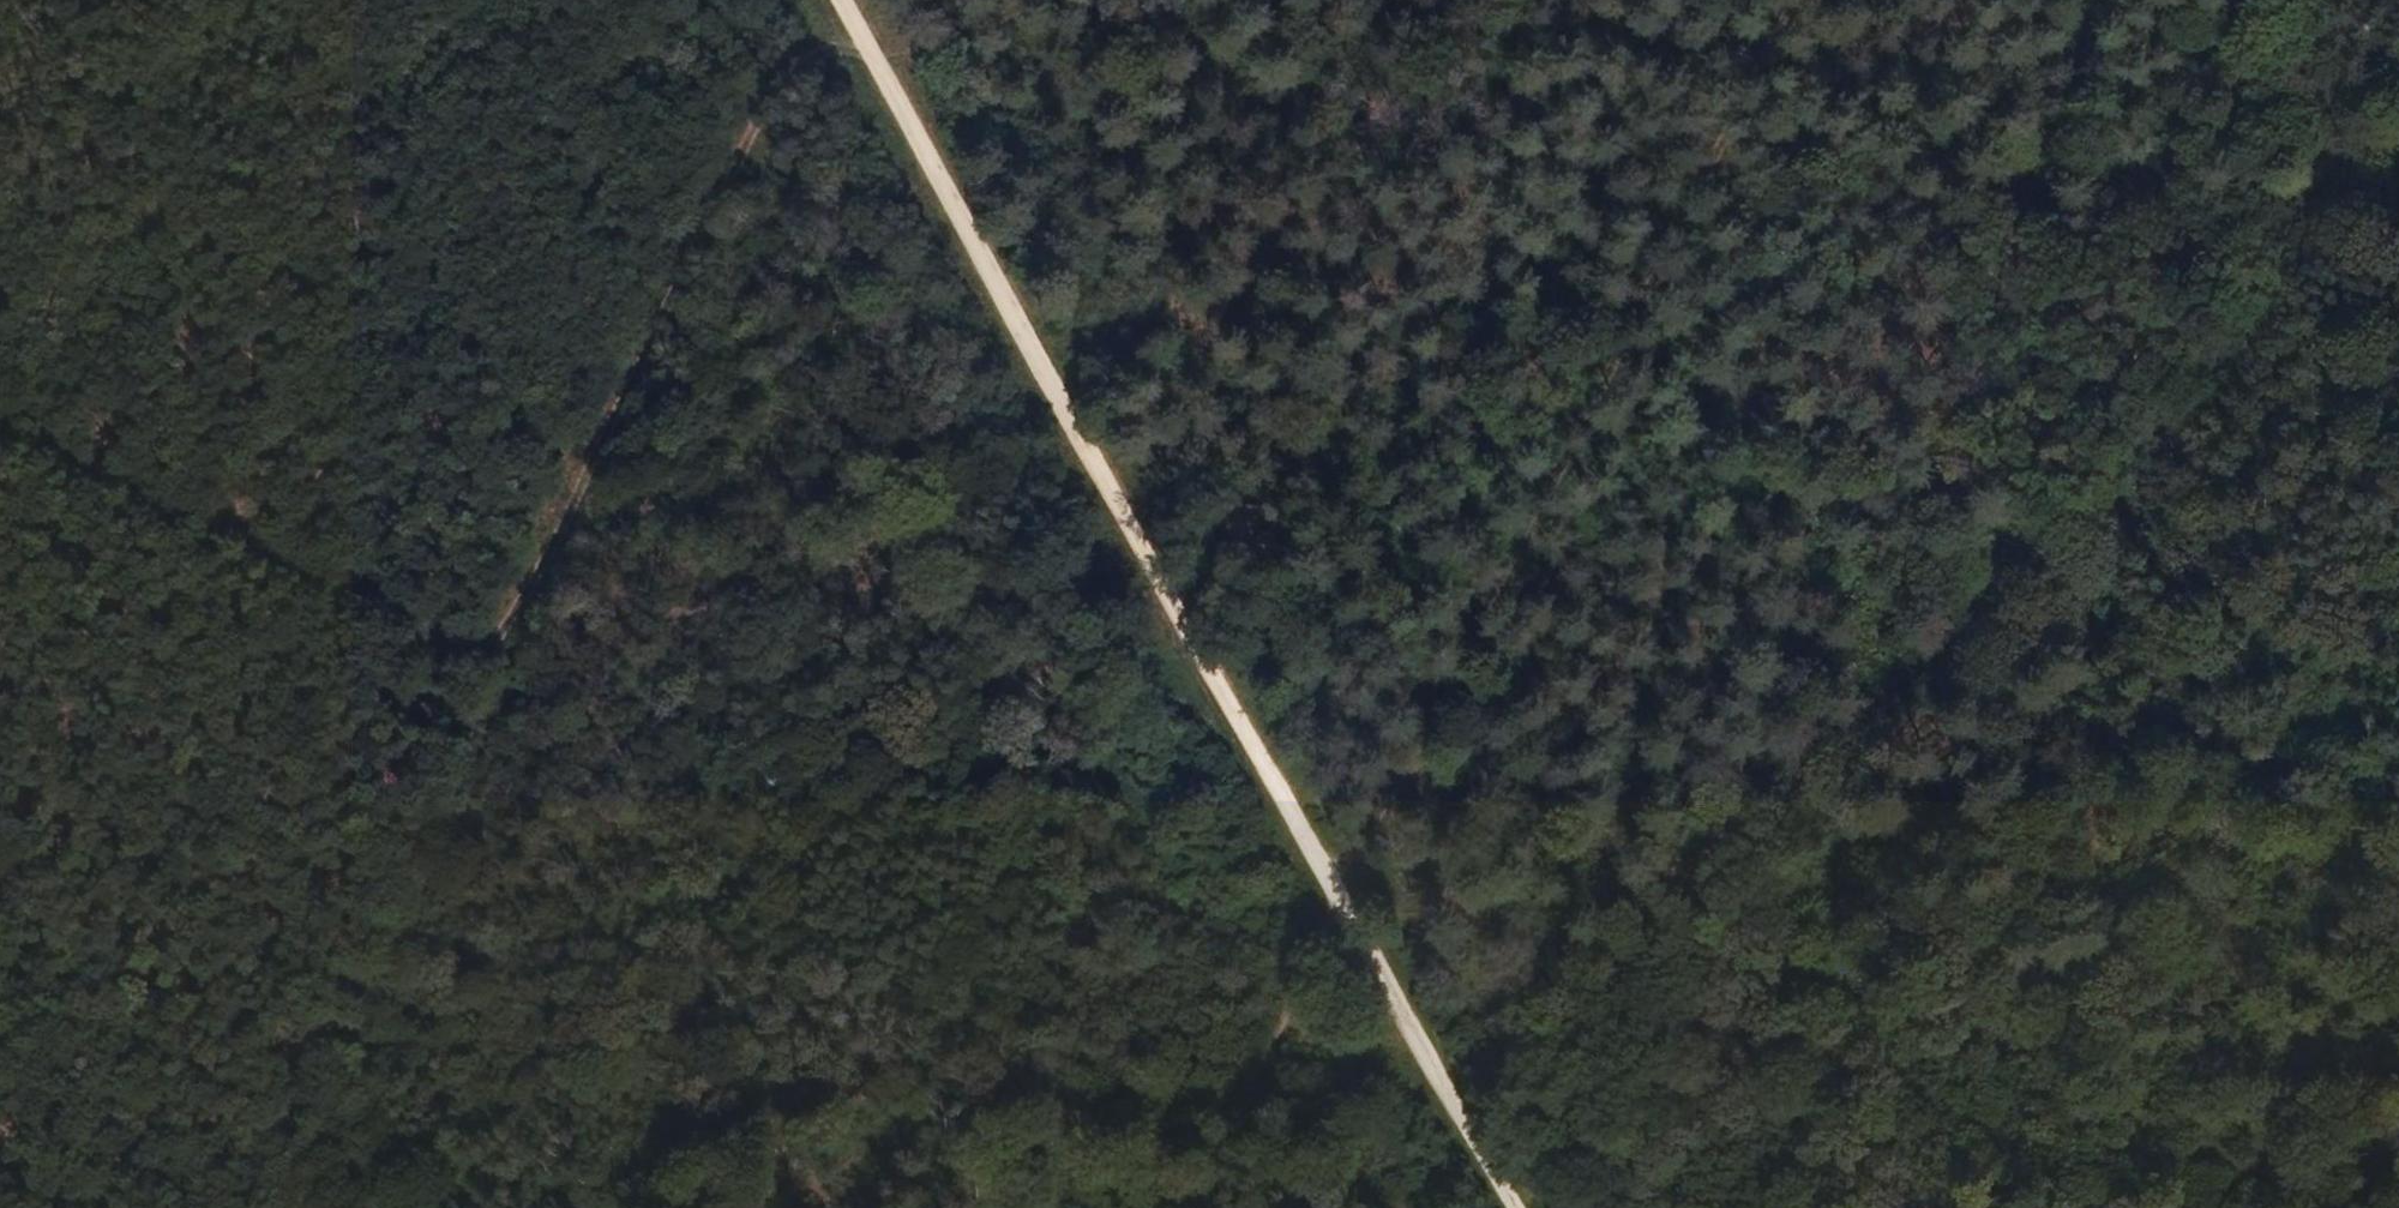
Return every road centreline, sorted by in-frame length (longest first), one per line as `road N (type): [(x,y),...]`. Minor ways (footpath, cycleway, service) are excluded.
road 1 (track): [(840,0),(1346,893),(1513,1207)]

